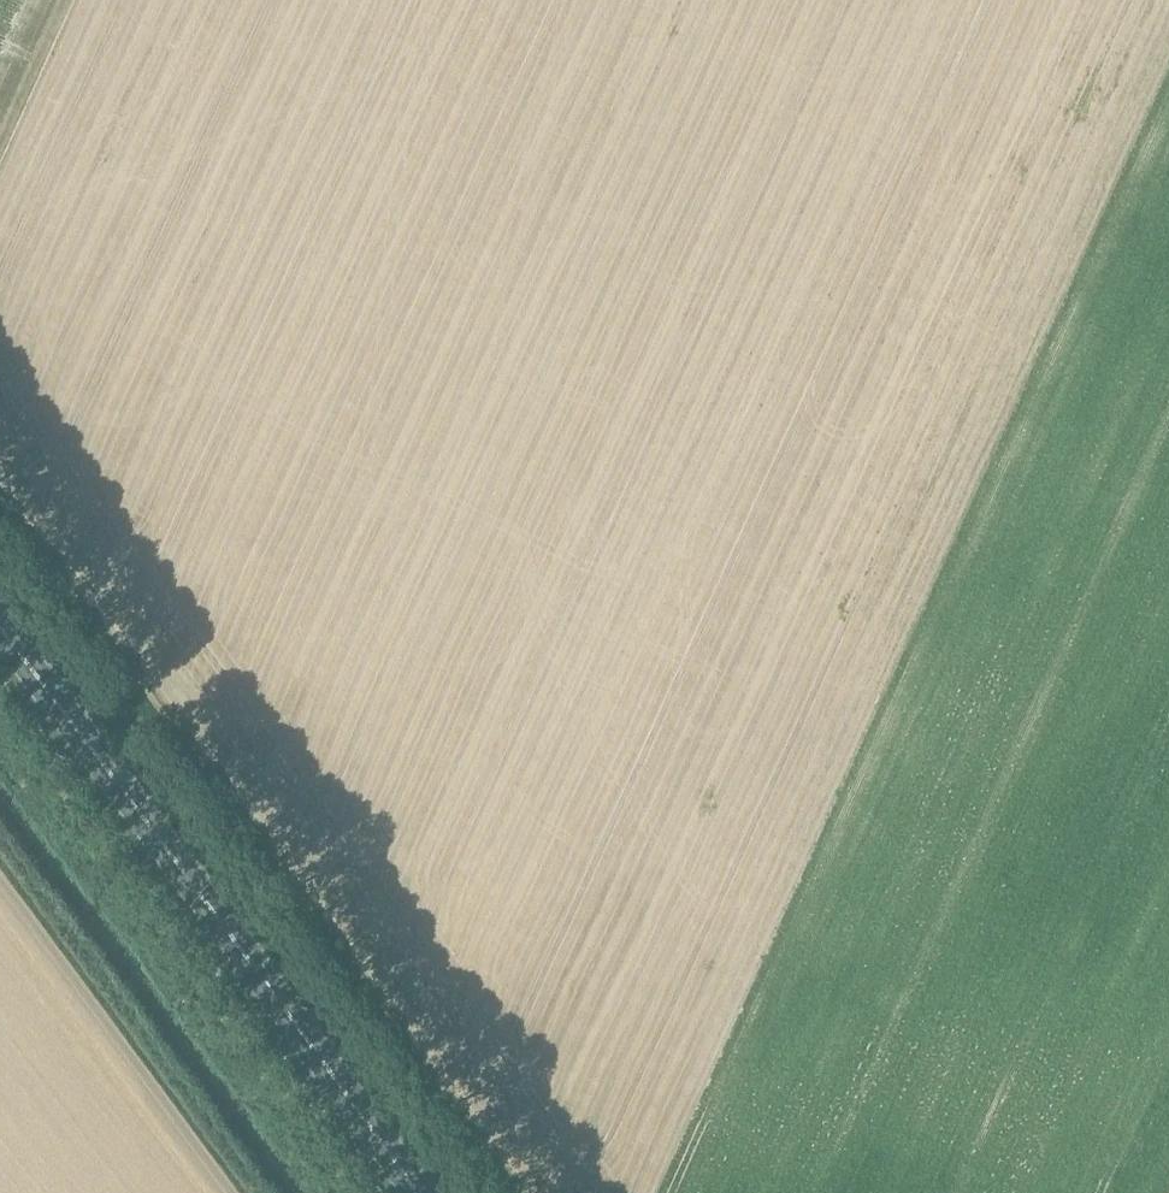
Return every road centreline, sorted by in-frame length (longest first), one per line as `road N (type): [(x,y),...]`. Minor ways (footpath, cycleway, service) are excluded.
road 1 (secondary): [(420,1192),(0,621)]

